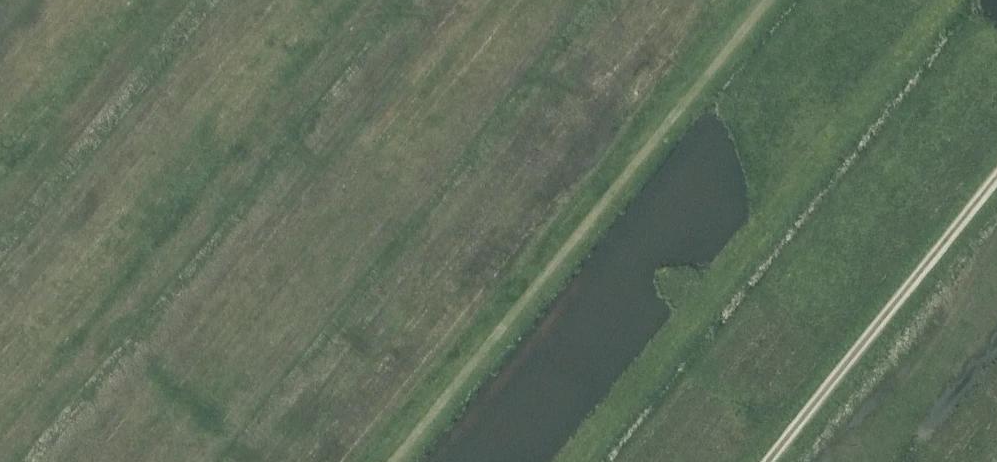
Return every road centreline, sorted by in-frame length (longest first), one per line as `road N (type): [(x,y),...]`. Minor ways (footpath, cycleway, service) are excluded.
road 1 (track): [(775,0),(399,461)]
road 2 (track): [(765,461),(996,171)]

